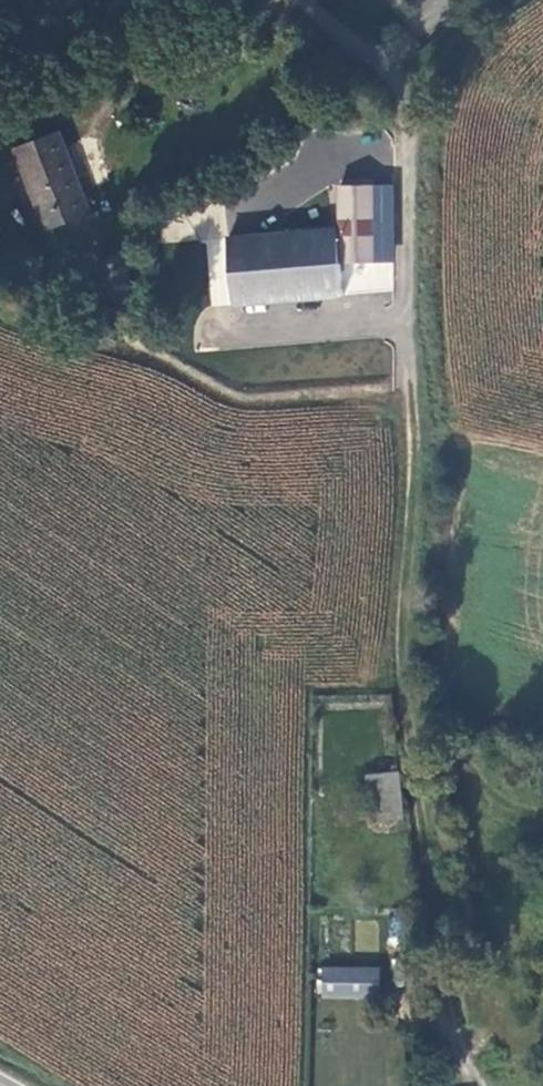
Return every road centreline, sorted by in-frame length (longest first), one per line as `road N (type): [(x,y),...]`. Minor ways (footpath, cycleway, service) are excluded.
road 1 (track): [(415,770),(407,672),(420,450),(407,181)]

